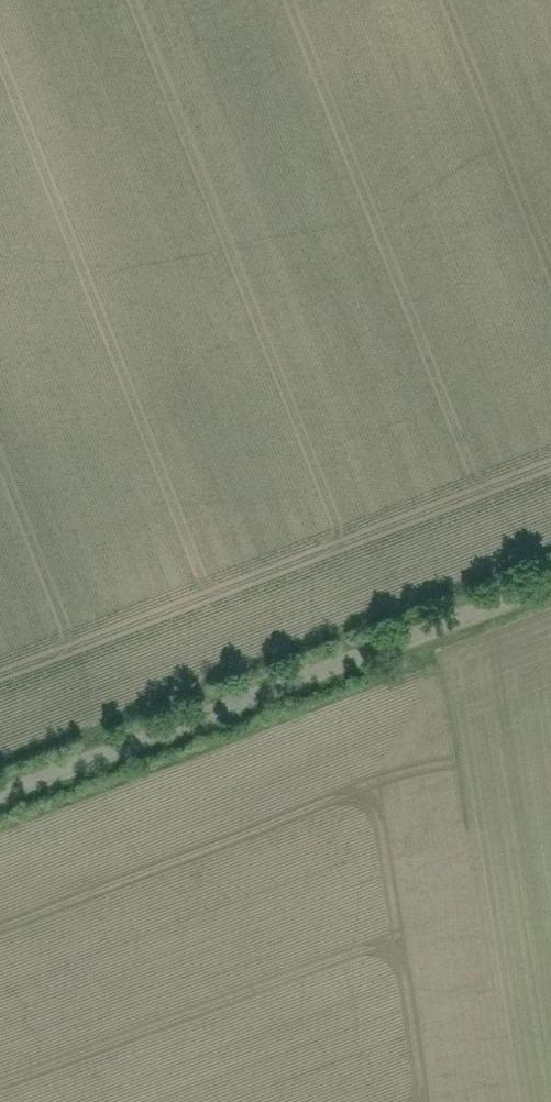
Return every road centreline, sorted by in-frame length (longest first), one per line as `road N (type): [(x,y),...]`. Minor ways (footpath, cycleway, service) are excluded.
road 1 (unclassified): [(550,584),(0,796)]

